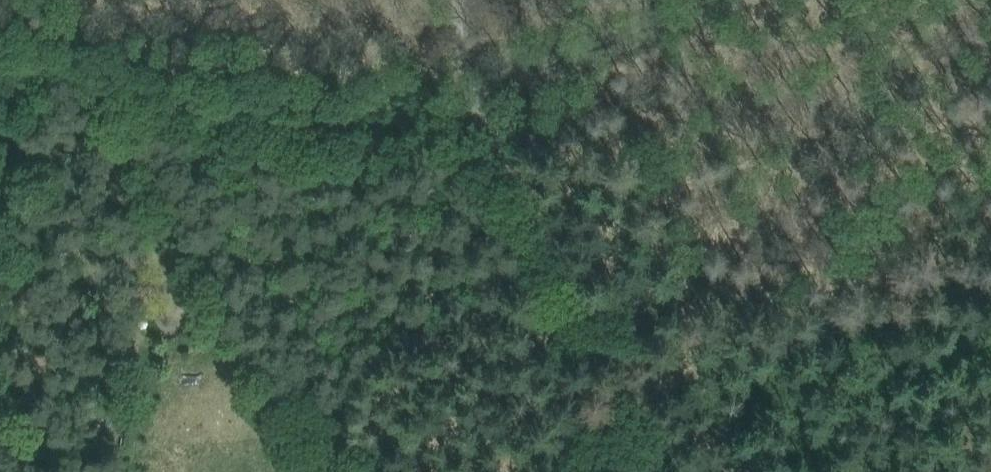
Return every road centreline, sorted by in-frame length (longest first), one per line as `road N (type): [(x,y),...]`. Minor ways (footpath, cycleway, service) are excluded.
road 1 (track): [(463,96),(672,471)]
road 2 (track): [(50,51),(463,96)]
road 3 (track): [(50,51),(105,107),(170,211),(206,292)]
road 4 (track): [(463,96),(679,0)]

